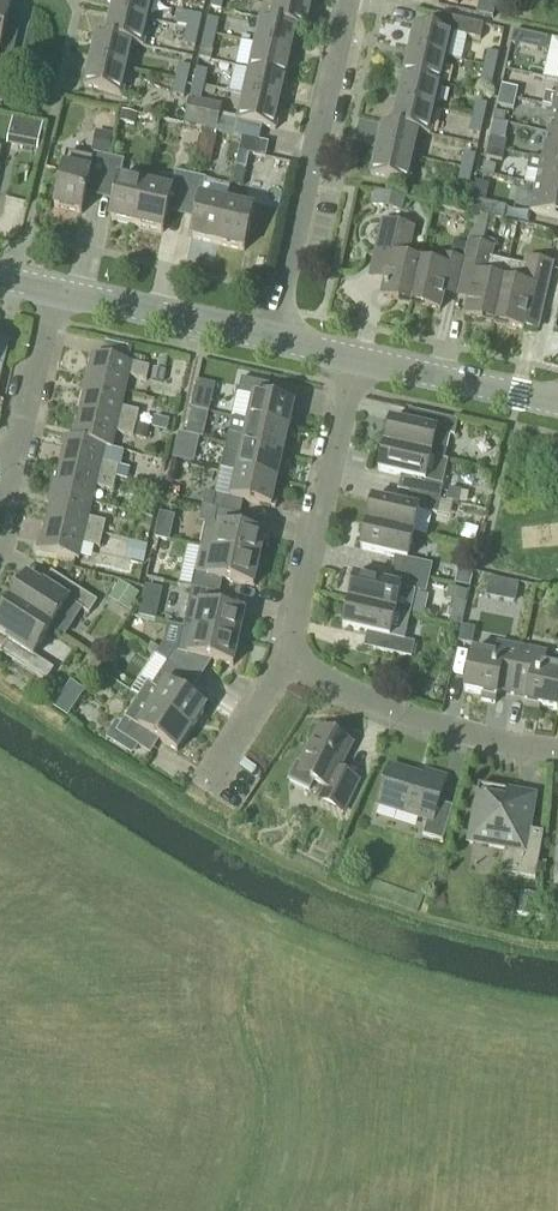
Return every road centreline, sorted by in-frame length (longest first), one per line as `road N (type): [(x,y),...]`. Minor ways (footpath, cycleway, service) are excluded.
road 1 (residential): [(274,338),(349,0)]
road 2 (residential): [(289,660),(364,362)]
road 3 (residential): [(557,748),(428,724),(289,660)]
road 4 (secondary): [(274,338),(58,291)]
road 5 (secondary): [(557,399),(364,362)]
road 6 (residential): [(17,466),(58,291)]
road 7 (residential): [(203,789),(289,660)]

